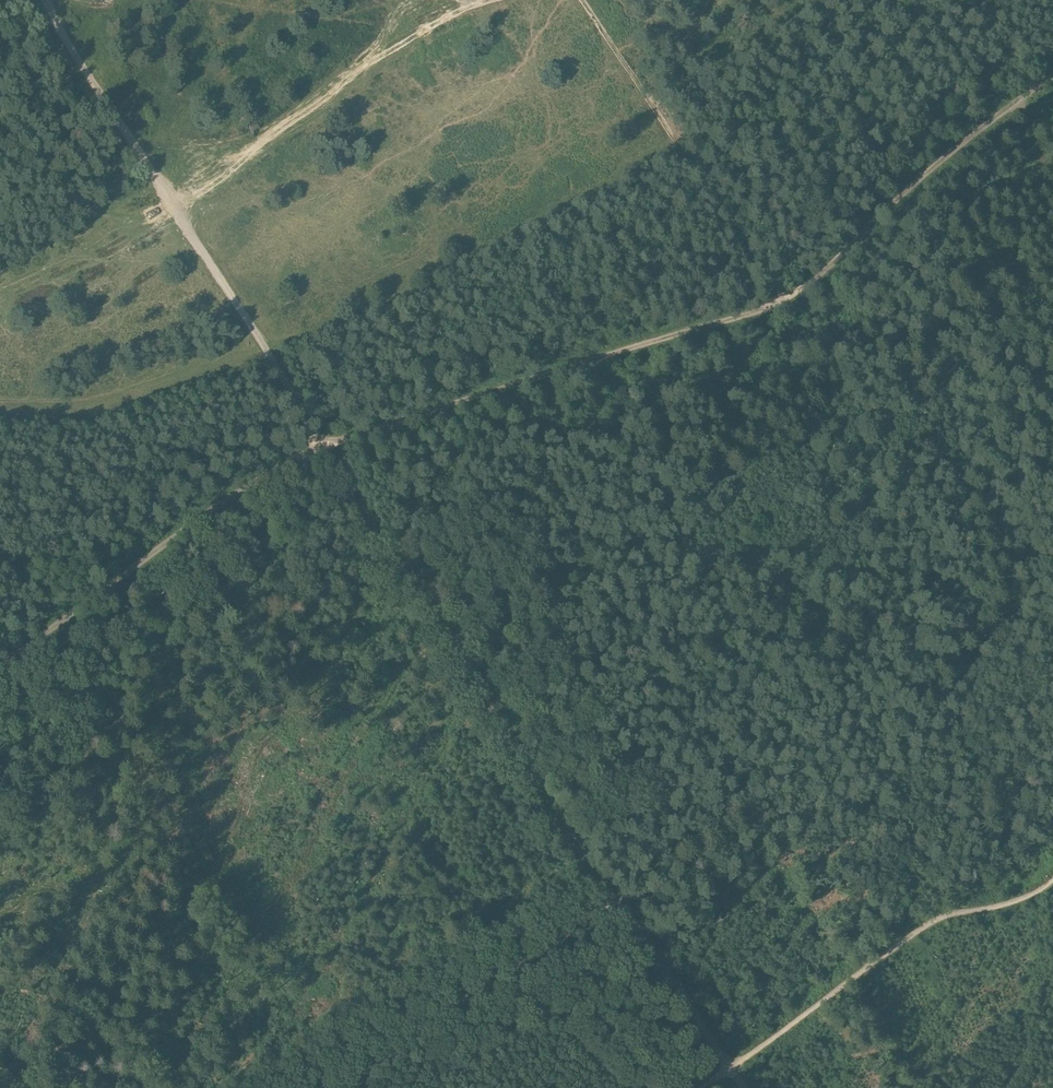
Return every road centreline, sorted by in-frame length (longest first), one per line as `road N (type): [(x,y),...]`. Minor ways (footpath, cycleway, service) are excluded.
road 1 (track): [(1052,69),(774,302),(703,329),(426,403),(329,453)]
road 2 (track): [(0,295),(175,211),(350,75),(477,0)]
road 3 (track): [(329,453),(45,0)]
road 4 (track): [(614,901),(329,453)]
road 5 (track): [(1052,877),(1002,905),(943,920),(703,1087)]
road 6 (track): [(329,453),(216,512),(0,667)]
road 7 (track): [(614,901),(745,1087)]

